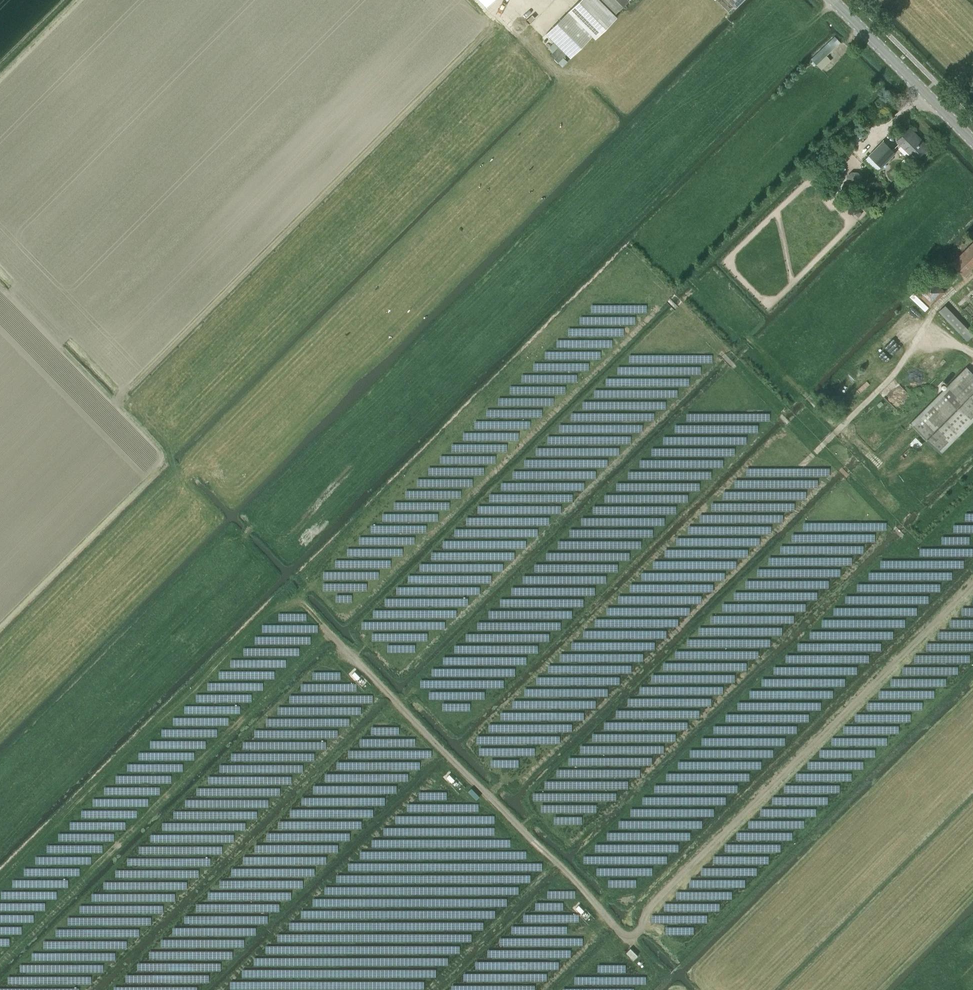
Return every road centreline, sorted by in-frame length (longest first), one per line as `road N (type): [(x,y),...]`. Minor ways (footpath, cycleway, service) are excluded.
road 1 (tertiary): [(832,0),(972,141)]

